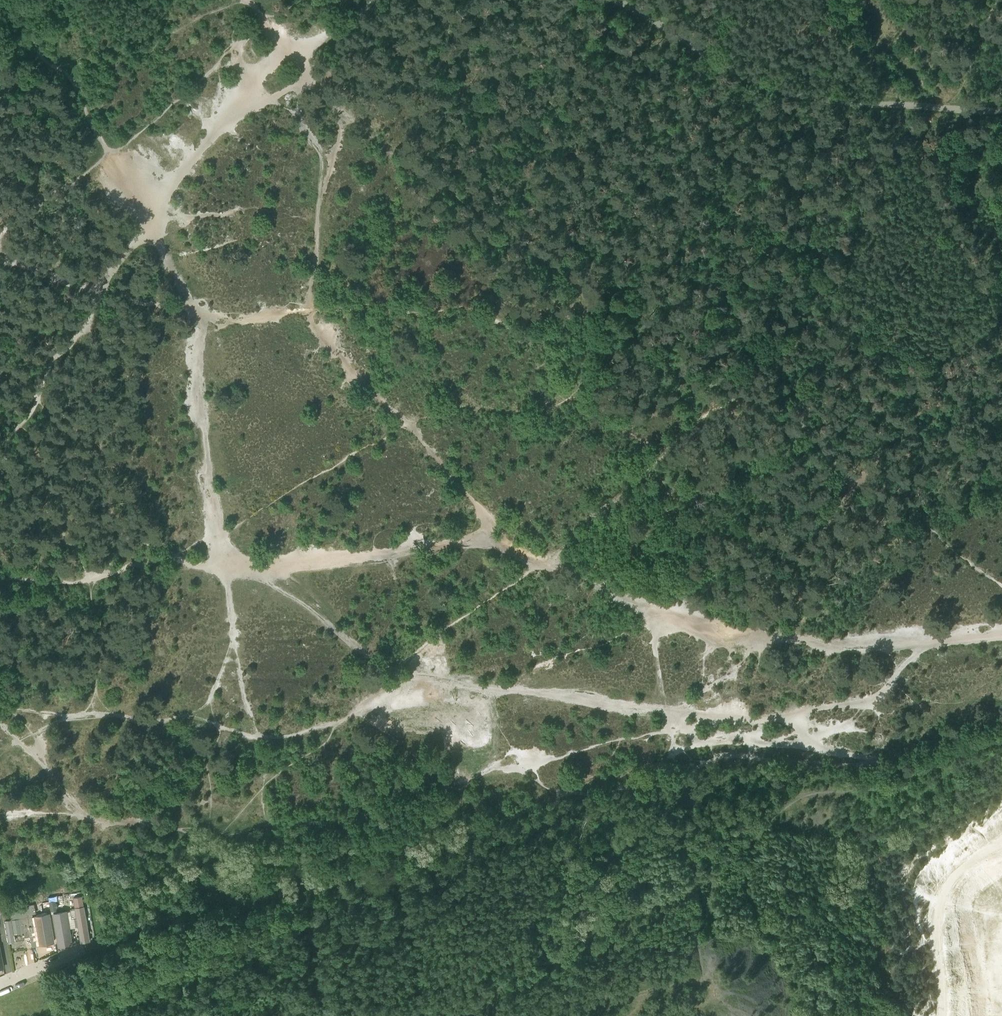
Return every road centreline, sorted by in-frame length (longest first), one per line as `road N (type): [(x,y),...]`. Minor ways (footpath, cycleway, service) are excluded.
road 1 (track): [(904,104),(817,99),(701,52)]
road 2 (track): [(173,925),(301,884)]

